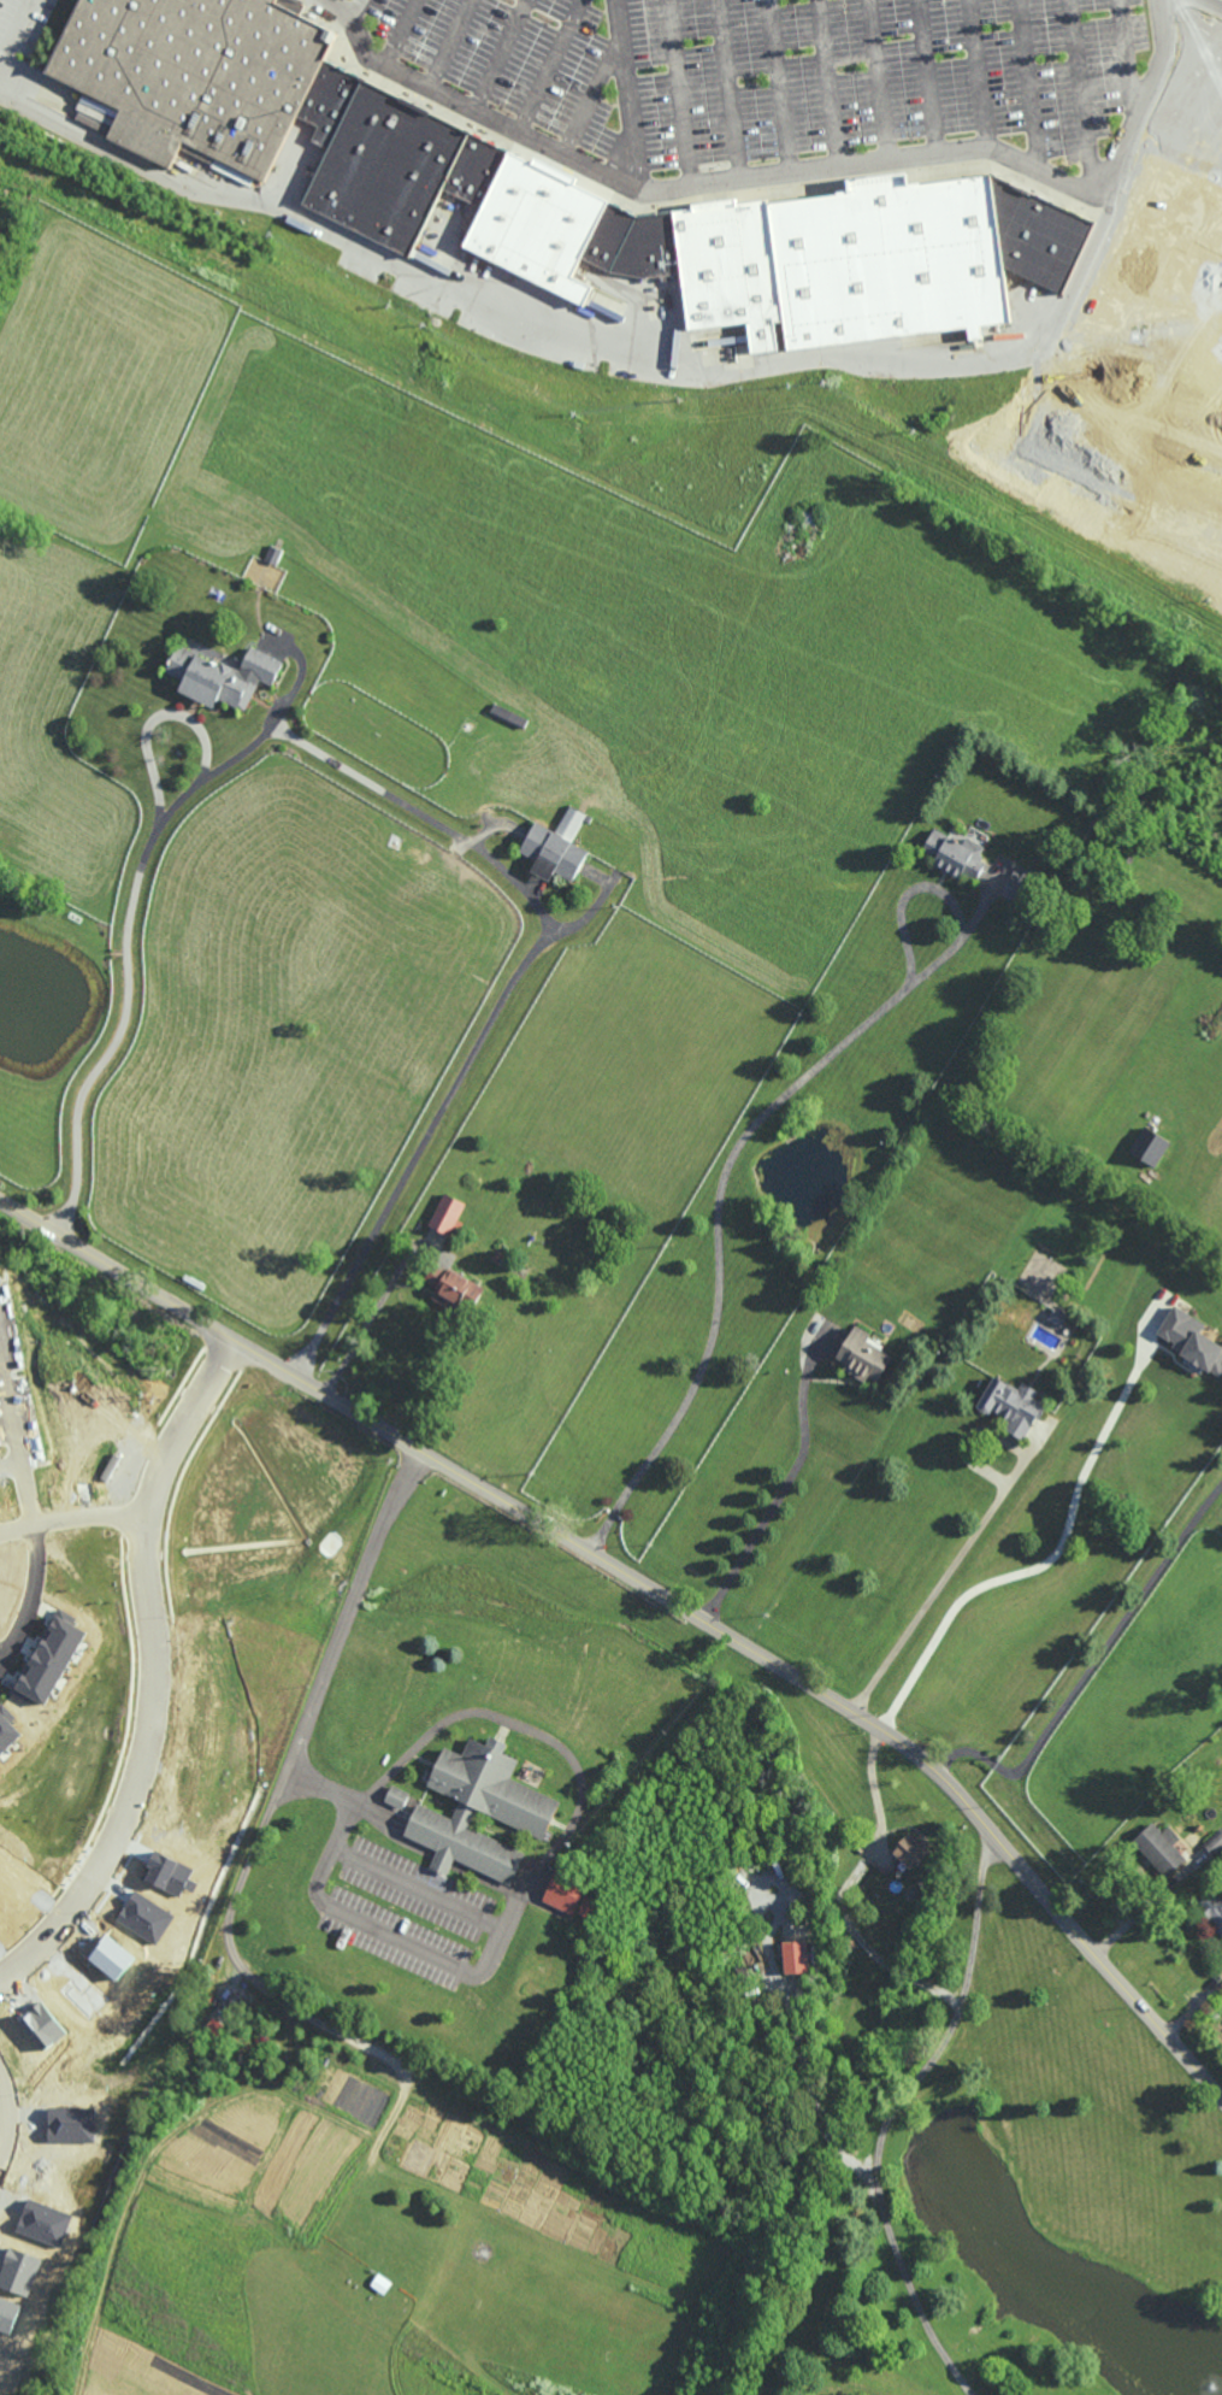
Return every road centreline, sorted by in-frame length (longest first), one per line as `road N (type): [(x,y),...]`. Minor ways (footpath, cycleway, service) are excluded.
road 1 (secondary): [(0,1203),(897,1743),(952,1790),(1221,2101)]
road 2 (residential): [(236,1344),(147,1504),(142,1544),(157,1670),(150,1735),(128,1808),(49,1935),(0,1981)]
road 3 (residential): [(144,1523),(111,1516),(0,1534)]
road 4 (residential): [(34,1526),(36,1577),(11,1646)]

